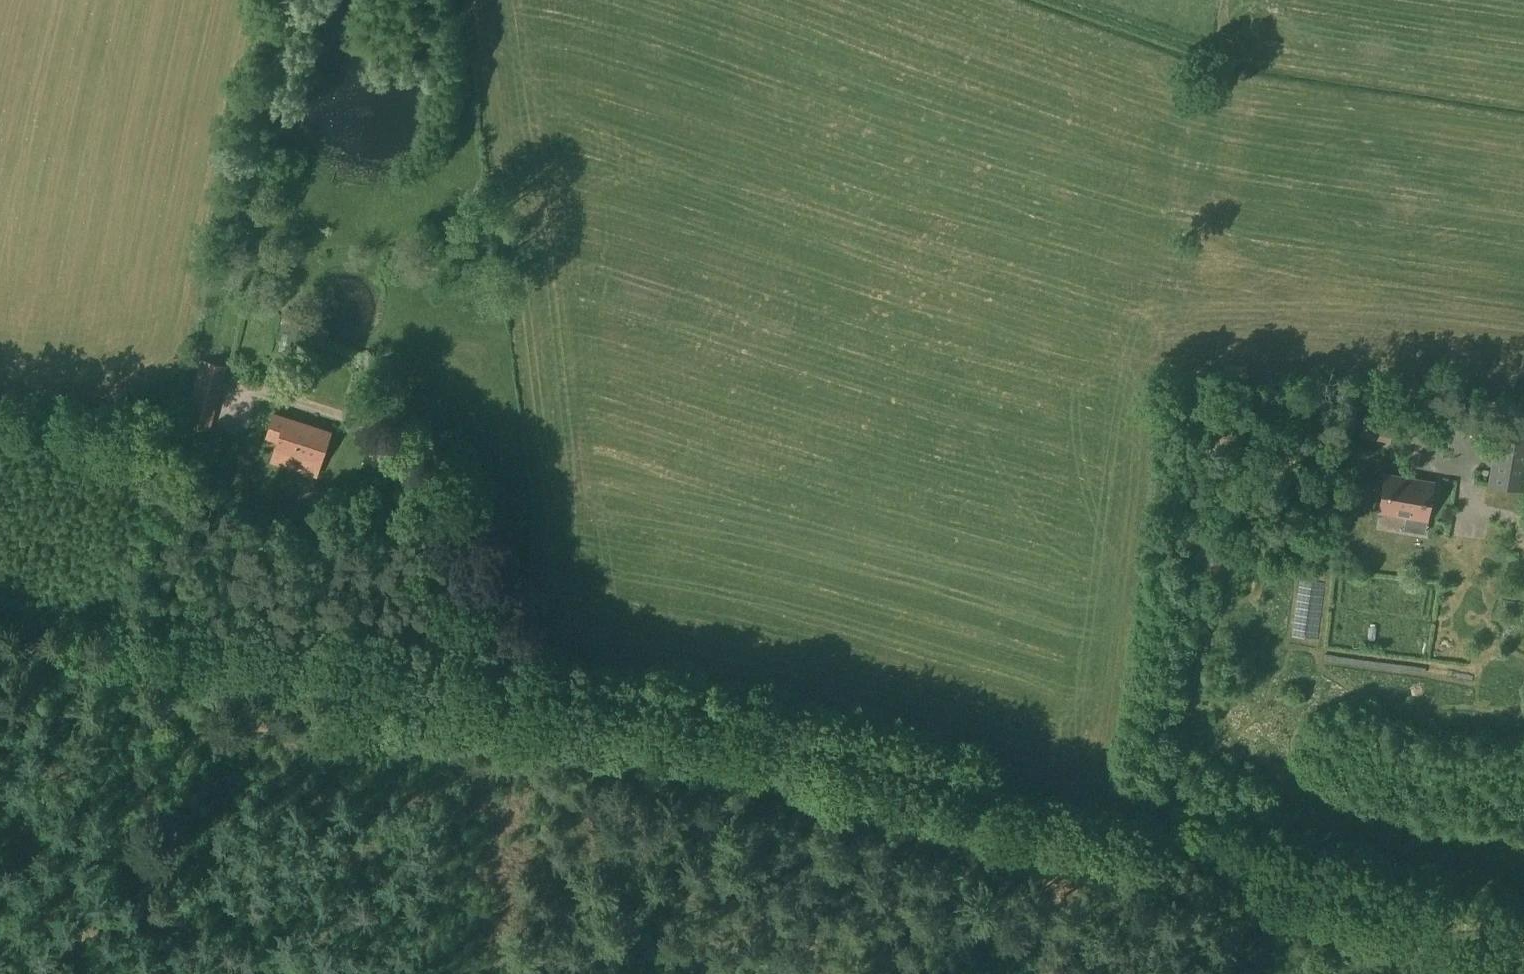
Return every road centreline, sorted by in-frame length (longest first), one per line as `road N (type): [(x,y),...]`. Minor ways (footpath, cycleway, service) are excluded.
road 1 (track): [(1523,949),(504,688),(0,641)]

